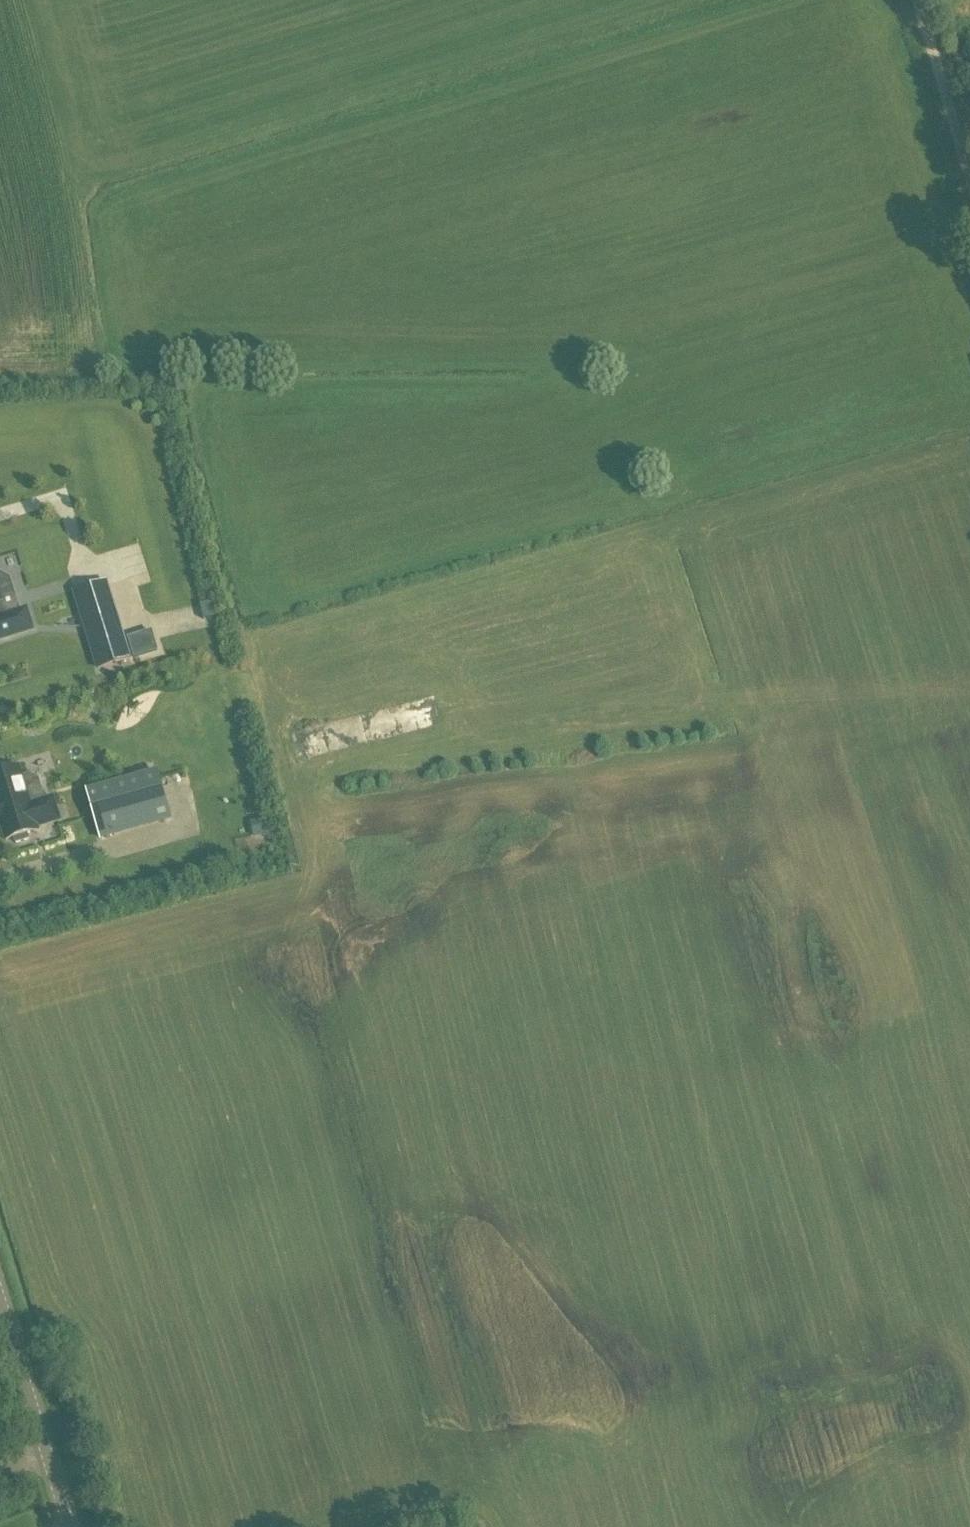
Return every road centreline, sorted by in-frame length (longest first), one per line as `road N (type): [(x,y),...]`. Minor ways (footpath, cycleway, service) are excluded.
road 1 (track): [(919,0),(969,168)]
road 2 (tertiary): [(44,1450),(0,1304)]

